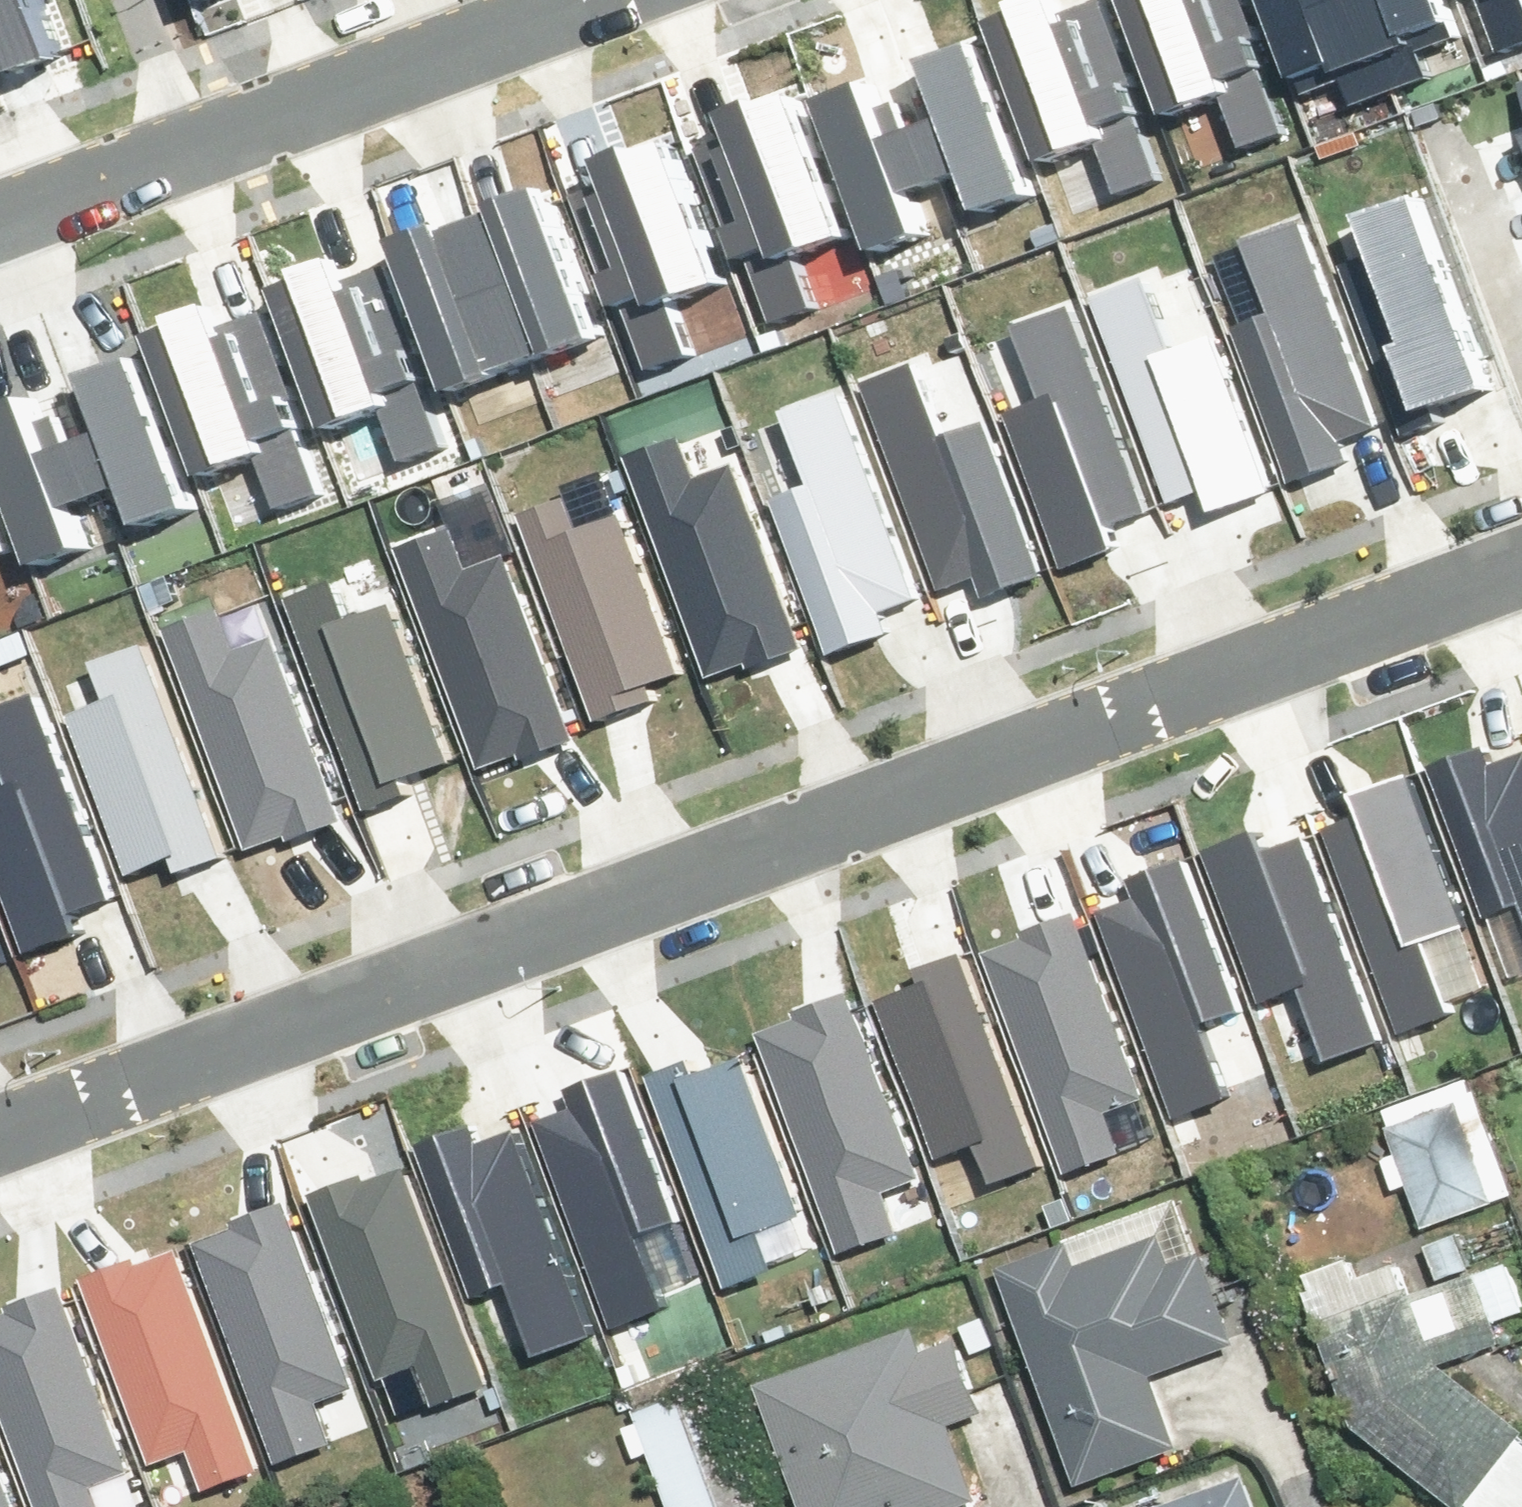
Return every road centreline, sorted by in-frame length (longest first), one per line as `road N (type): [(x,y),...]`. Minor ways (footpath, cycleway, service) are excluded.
road 1 (residential): [(1521,568),(0,1151)]
road 2 (residential): [(0,214),(564,0)]

